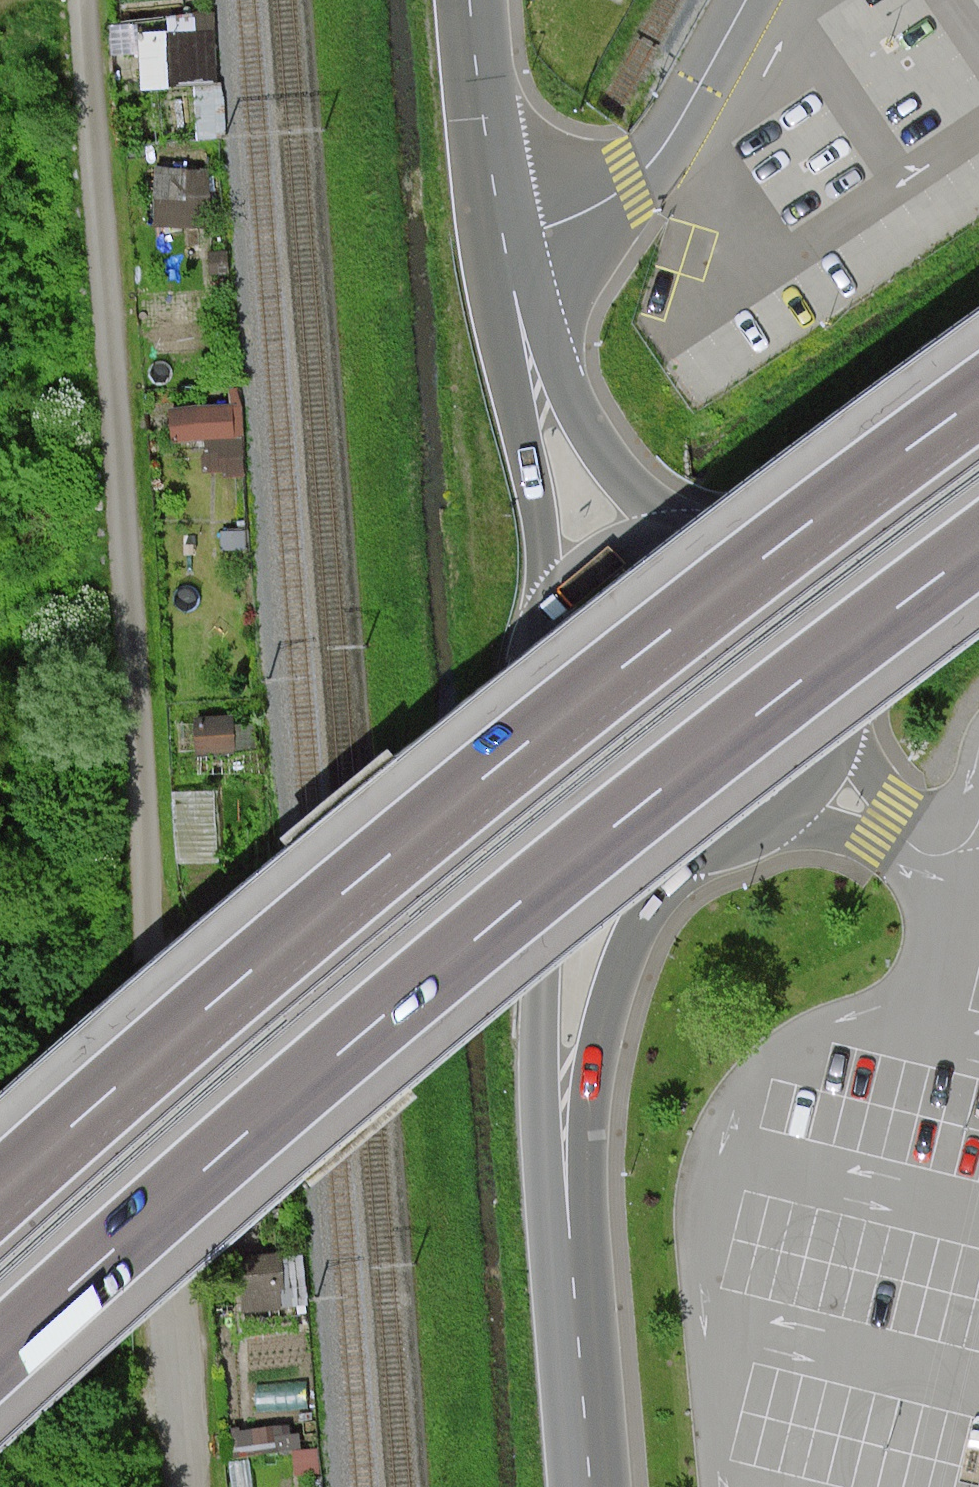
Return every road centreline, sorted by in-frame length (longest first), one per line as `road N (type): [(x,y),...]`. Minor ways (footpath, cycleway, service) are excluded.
road 1 (residential): [(82,0),(188,1486)]
road 2 (motorway): [(0,1355),(419,988),(978,549)]
road 3 (motorway): [(978,395),(484,774),(0,1186)]
road 4 (tertiary): [(569,795),(546,965),(569,1218)]
road 5 (tertiary): [(569,1218),(602,1014),(675,847)]
road 6 (tertiary): [(675,847),(757,832),(803,800),(834,757),(851,683),(842,633),(818,589)]
road 7 (tertiary): [(472,0),(485,157),(517,307)]
road 8 (tertiary): [(517,307),(549,602)]
road 9 (tertiary): [(569,1218),(589,1486)]
road 10 (tertiary): [(667,525),(565,410),(517,307)]
road 11 (tertiary): [(549,602),(531,646),(528,709),(549,769),(569,795)]
road 12 (tertiary): [(978,467),(818,589)]
road 13 (tertiary): [(818,589),(784,554),(740,532),(667,525)]
road 14 (tertiary): [(667,525),(598,551),(549,602)]
road 15 (tertiary): [(569,795),(620,832),(675,847)]

